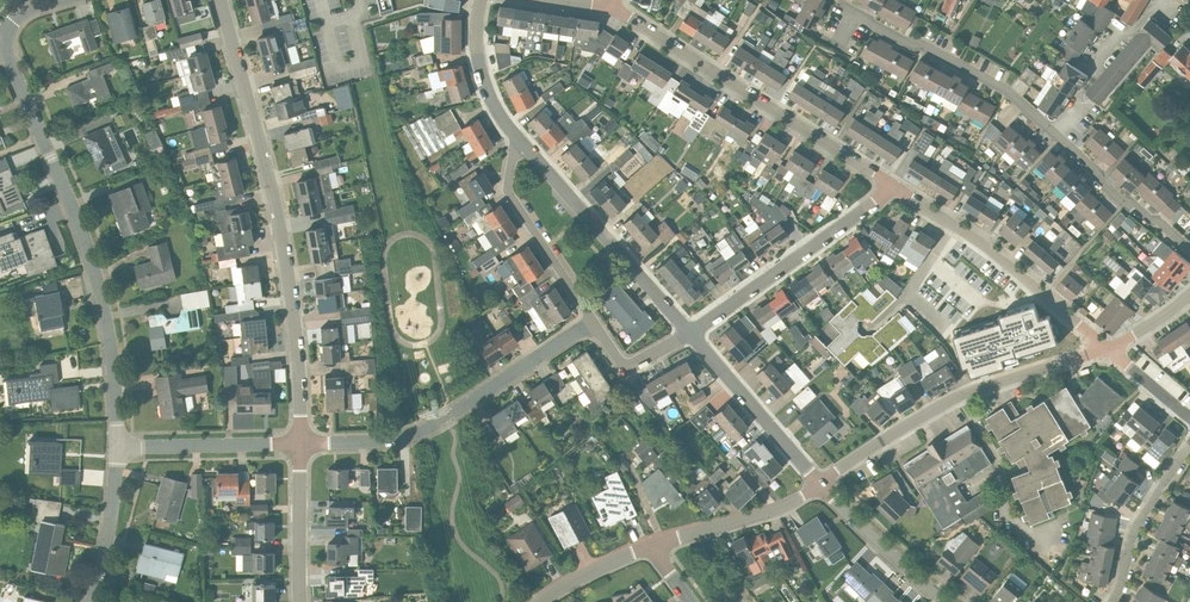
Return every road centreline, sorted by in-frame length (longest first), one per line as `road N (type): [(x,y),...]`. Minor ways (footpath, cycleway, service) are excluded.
road 1 (residential): [(299,447),(284,246),(221,0)]
road 2 (residential): [(1189,251),(981,77),(855,16),(841,43)]
road 3 (residential): [(119,449),(114,353),(88,239),(7,53),(9,31)]
road 4 (residential): [(896,188),(612,10)]
road 5 (residential): [(299,447),(386,444),(429,428),(592,321)]
road 6 (tertiary): [(820,485),(955,398),(1106,350)]
road 7 (residential): [(1106,350),(981,243),(896,188)]
road 8 (residential): [(689,333),(519,133)]
road 9 (residential): [(689,333),(896,188)]
road 10 (residential): [(592,321),(512,202),(519,133)]
road 11 (residential): [(820,485),(689,333)]
road 12 (tertiary): [(651,546),(760,515),(820,485)]
road 13 (residential): [(119,449),(299,447)]
road 14 (residential): [(1111,601),(1138,522),(1189,444)]
road 15 (residential): [(947,601),(820,485)]
road 16 (residential): [(90,601),(119,449)]
road 17 (residential): [(301,601),(299,447)]
road 18 (residential): [(519,133),(478,72),(479,0)]
road 19 (residential): [(689,333),(628,366),(592,321)]
road 20 (tertiary): [(538,601),(651,546)]

